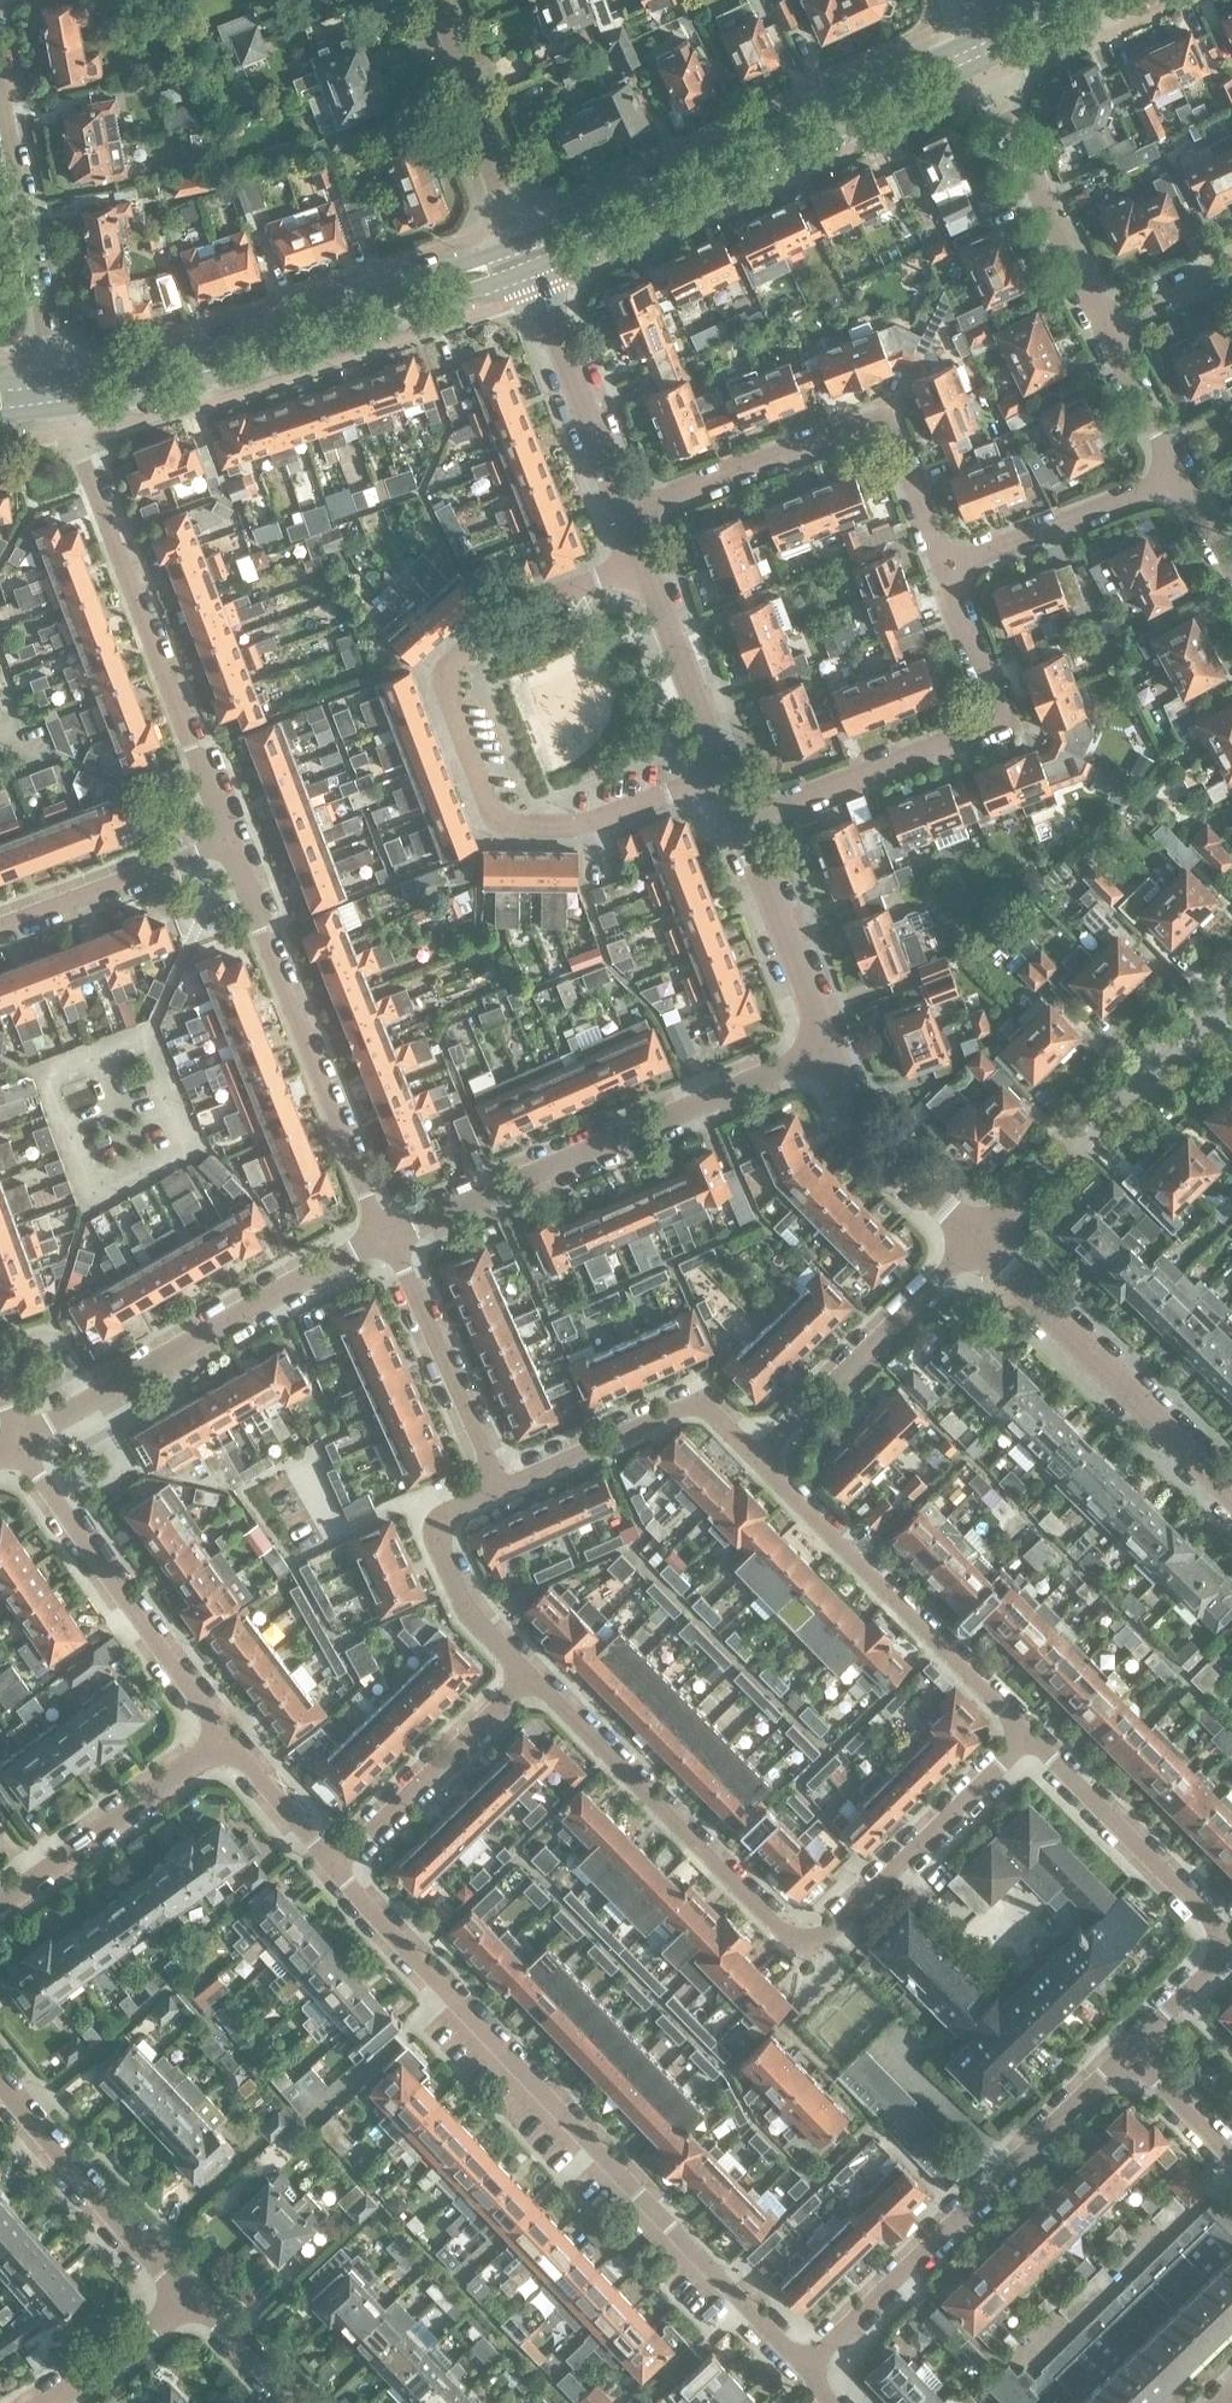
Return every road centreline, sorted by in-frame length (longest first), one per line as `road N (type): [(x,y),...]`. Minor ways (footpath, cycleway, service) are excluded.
road 1 (residential): [(804,2367),(334,1861)]
road 2 (residential): [(528,1674),(797,1939),(835,1926),(1027,1734)]
road 3 (residential): [(644,563),(535,607),(465,651),(450,681),(489,803),(500,821),(583,821),(725,772)]
road 4 (secondary): [(65,411),(247,368),(535,268)]
road 5 (secondary): [(535,268),(980,65)]
road 6 (secondary): [(524,241),(236,342),(140,368),(57,378)]
road 7 (secondary): [(969,42),(524,241)]
road 8 (residential): [(383,1235),(826,1047)]
road 9 (residential): [(231,843),(65,411)]
road 10 (residential): [(1129,2052),(804,2367)]
road 11 (residential): [(946,565),(883,412),(626,509)]
road 12 (residential): [(747,819),(1003,717),(946,565)]
road 13 (residential): [(1129,2052),(1218,1960),(1217,1924),(1027,1734)]
road 14 (residential): [(383,1235),(231,843)]
road 15 (residential): [(19,1442),(383,1235)]
road 16 (residential): [(1027,1734),(753,1457)]
road 17 (residential): [(228,1743),(19,1442)]
road 18 (residential): [(1231,1490),(977,1242)]
road 19 (residential): [(977,1242),(1231,1000)]
road 20 (residential): [(753,1457),(977,1242)]
road 21 (residential): [(193,2294),(0,2075)]
road 22 (residential): [(753,1457),(714,1412),(691,1406),(501,1488)]
road 23 (residential): [(57,378),(2,98)]
road 24 (residential): [(1099,323),(980,65)]
road 25 (residential): [(383,1235),(501,1488)]
road 26 (residential): [(0,1902),(228,1743)]
road 27 (residential): [(528,1674),(334,1861)]
road 28 (residential): [(524,241),(431,0)]
road 29 (residential): [(626,509),(535,268)]
road 30 (residential): [(946,565),(1182,475)]
road 31 (residential): [(501,1488),(449,1508),(438,1537),(466,1602),(528,1674)]
road 32 (residential): [(977,1242),(826,1047)]
road 33 (residential): [(231,843),(0,929)]
road 34 (residential): [(826,1047),(747,819)]
road 35 (residential): [(725,772),(644,563)]
road 36 (residential): [(47,2402),(193,2294)]
road 37 (residential): [(1182,475),(1099,323)]
road 38 (residential): [(334,1861),(228,1743)]
road 39 (secondary): [(980,65),(1120,0)]
road 40 (residential): [(298,2402),(193,2294)]
road 41 (residential): [(1231,2161),(1129,2052)]
road 42 (residential): [(1231,263),(1099,323)]

